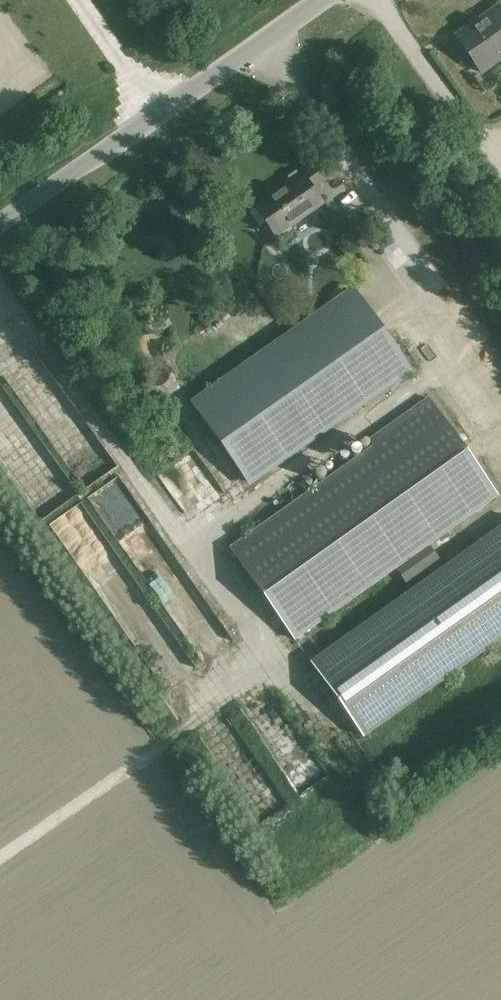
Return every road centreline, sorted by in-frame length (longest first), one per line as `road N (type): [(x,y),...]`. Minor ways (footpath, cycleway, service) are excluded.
road 1 (unclassified): [(0,226),(322,0)]

